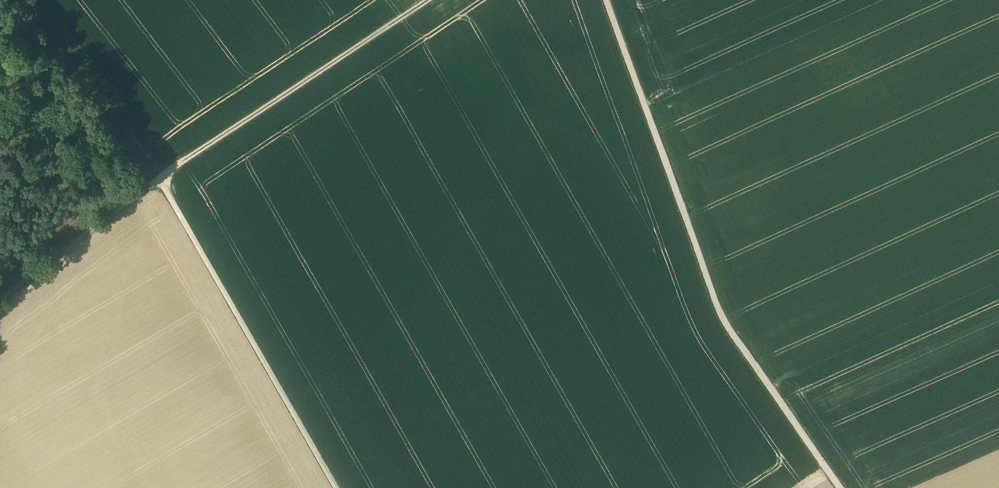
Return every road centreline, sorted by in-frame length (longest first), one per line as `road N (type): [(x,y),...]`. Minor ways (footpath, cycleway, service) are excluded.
road 1 (track): [(847,487),(728,320),(608,0)]
road 2 (track): [(338,487),(165,182)]
road 3 (track): [(165,182),(430,0)]
road 4 (track): [(27,0),(165,182)]
road 5 (track): [(165,182),(0,302)]

